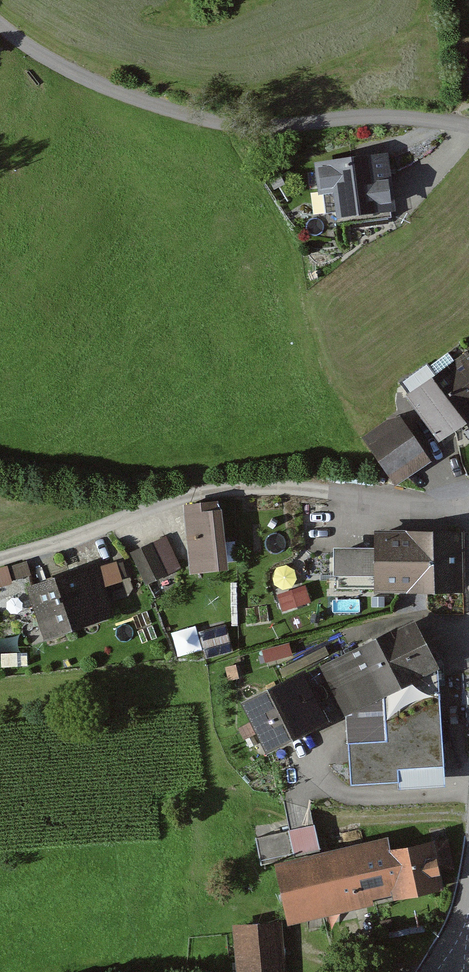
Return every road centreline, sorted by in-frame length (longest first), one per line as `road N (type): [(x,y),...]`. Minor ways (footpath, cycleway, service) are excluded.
road 1 (unclassified): [(0,24),(113,90),(191,115),(265,126),(360,112),(468,122)]
road 2 (unclassified): [(468,505),(191,494),(0,561)]
road 3 (track): [(230,121),(292,240),(339,390),(359,410),(403,411)]

